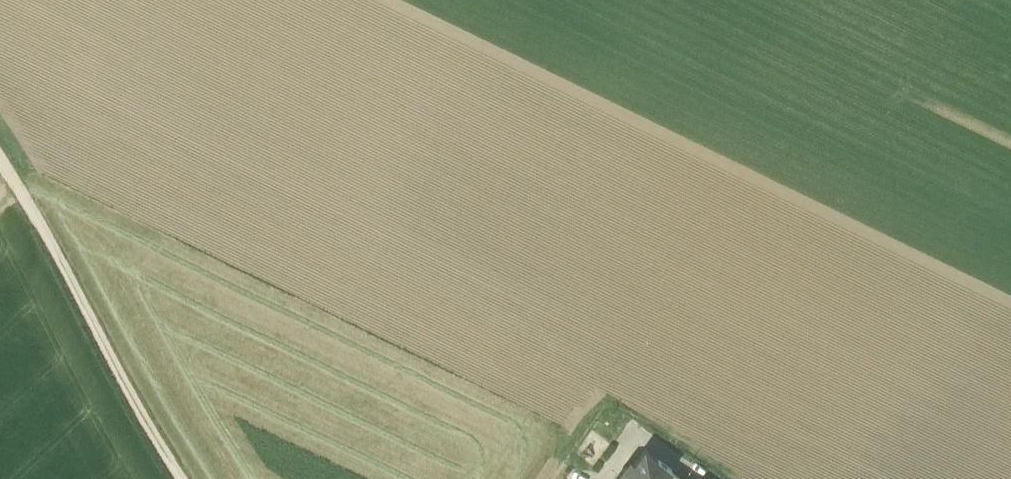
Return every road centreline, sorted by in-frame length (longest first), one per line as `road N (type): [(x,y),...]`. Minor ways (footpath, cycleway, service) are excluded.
road 1 (track): [(181,478),(0,160)]

